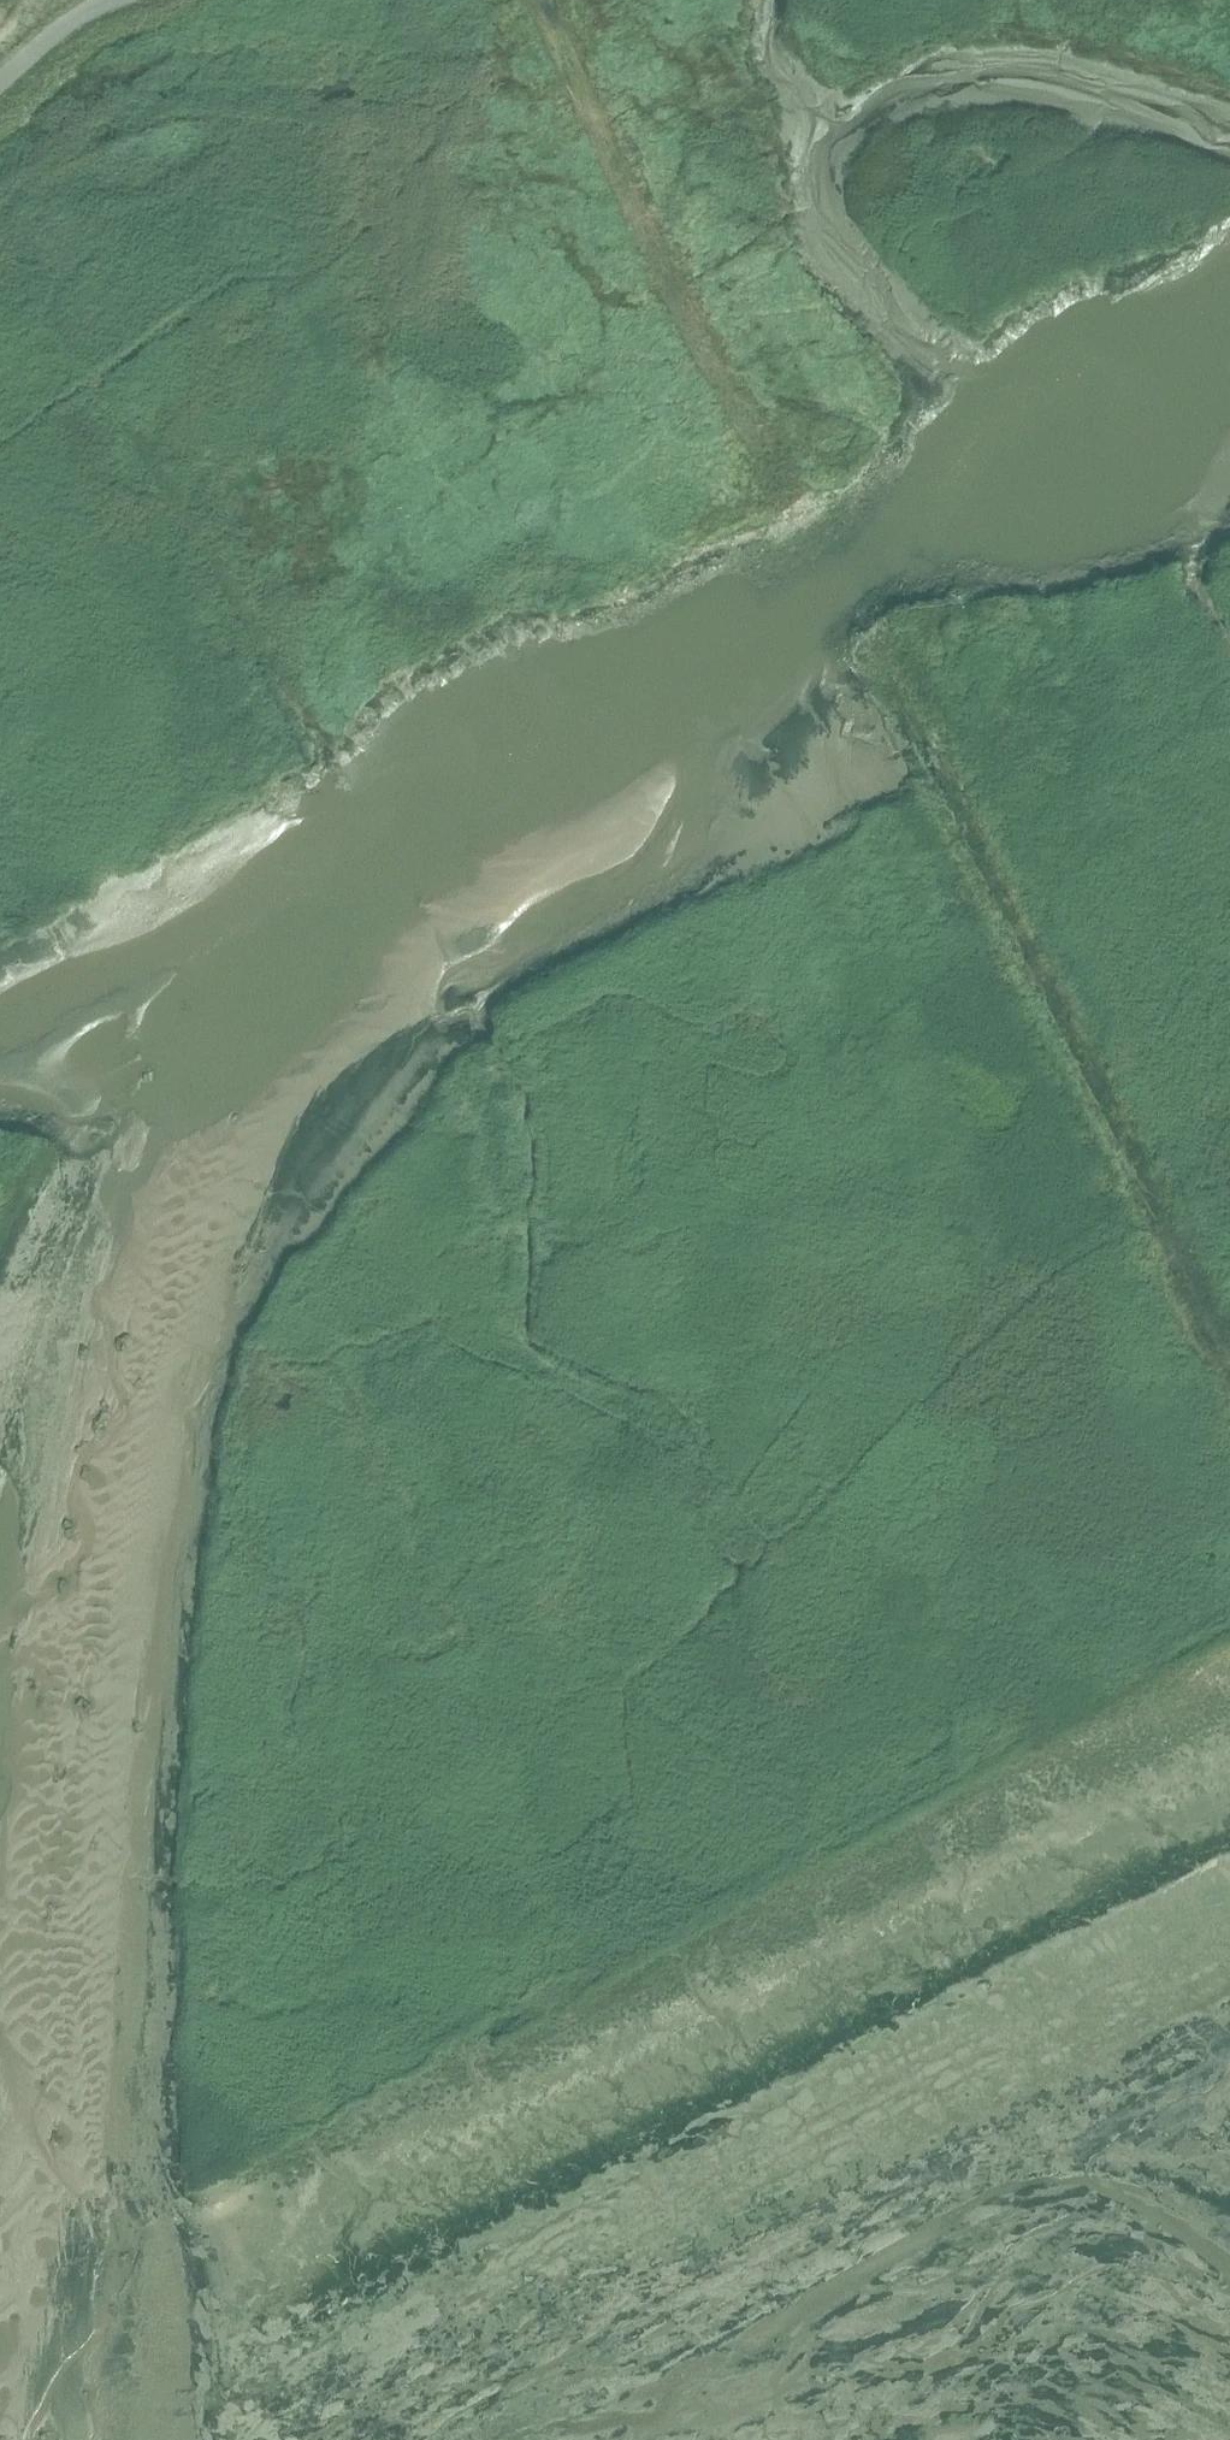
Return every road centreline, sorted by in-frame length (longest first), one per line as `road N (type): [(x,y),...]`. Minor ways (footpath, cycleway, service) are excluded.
road 1 (track): [(552,0),(807,509)]

